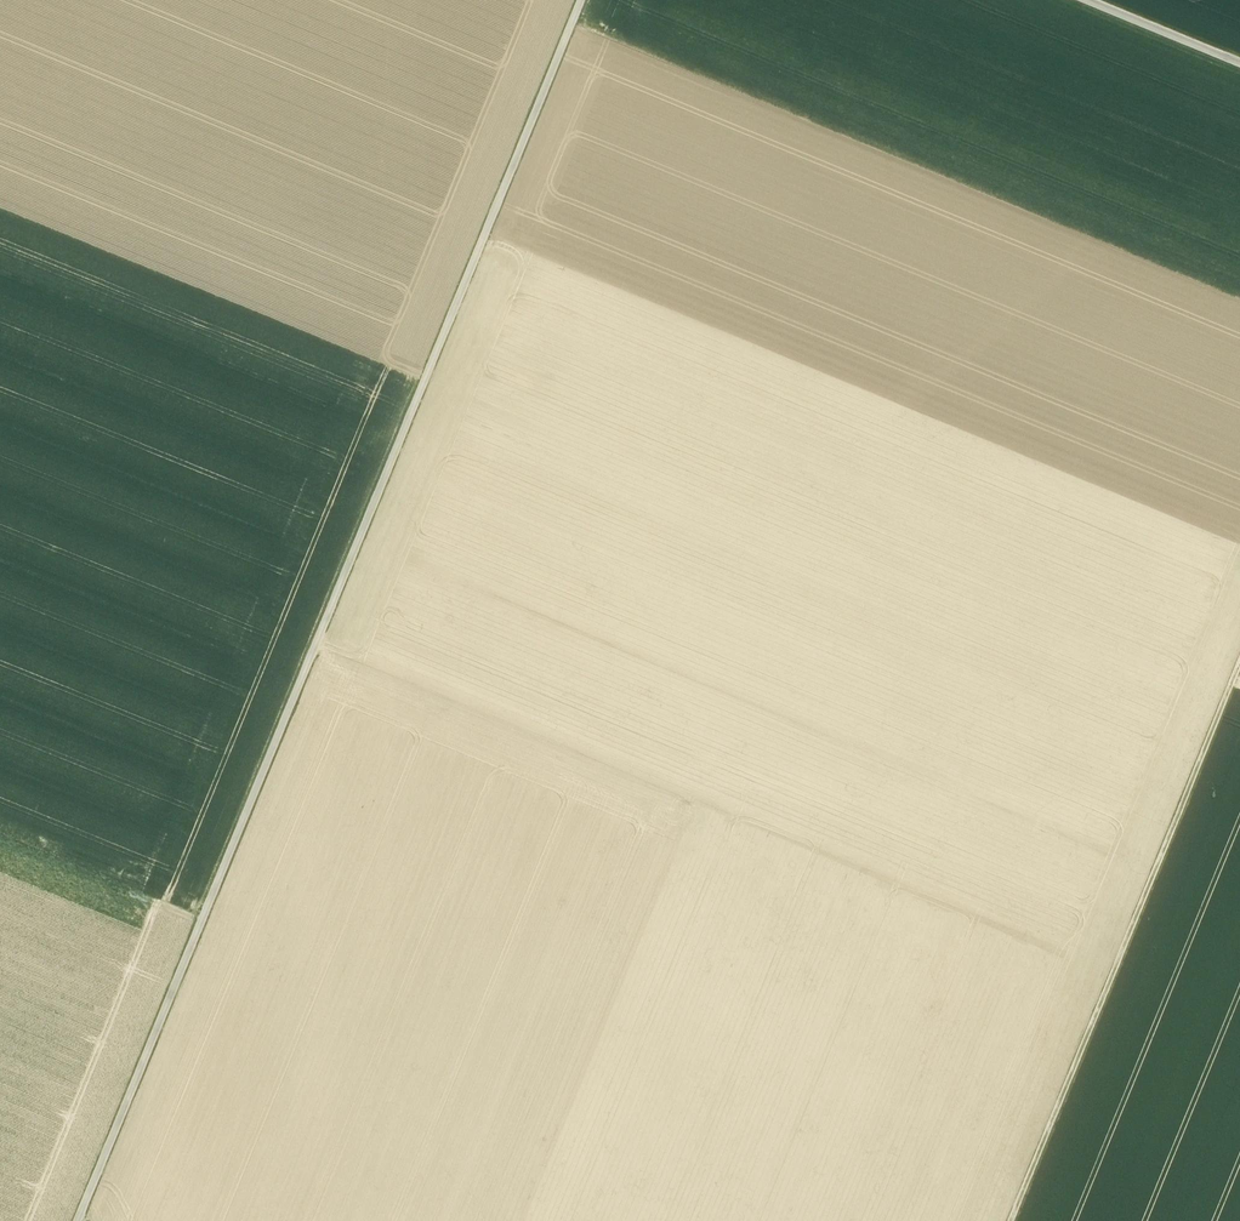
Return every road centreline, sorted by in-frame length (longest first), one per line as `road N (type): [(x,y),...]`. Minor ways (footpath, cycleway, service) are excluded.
road 1 (track): [(77,1220),(582,0)]
road 2 (track): [(1010,1220),(1239,663)]
road 3 (track): [(1239,62),(1090,0)]

